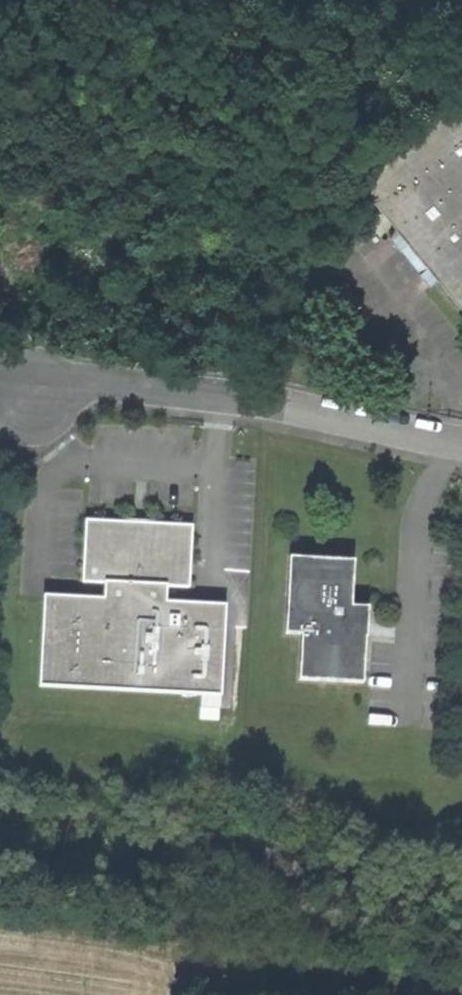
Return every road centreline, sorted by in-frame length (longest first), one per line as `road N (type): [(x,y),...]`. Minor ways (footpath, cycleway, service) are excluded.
road 1 (unclassified): [(461,446),(135,386),(80,382),(33,392)]

